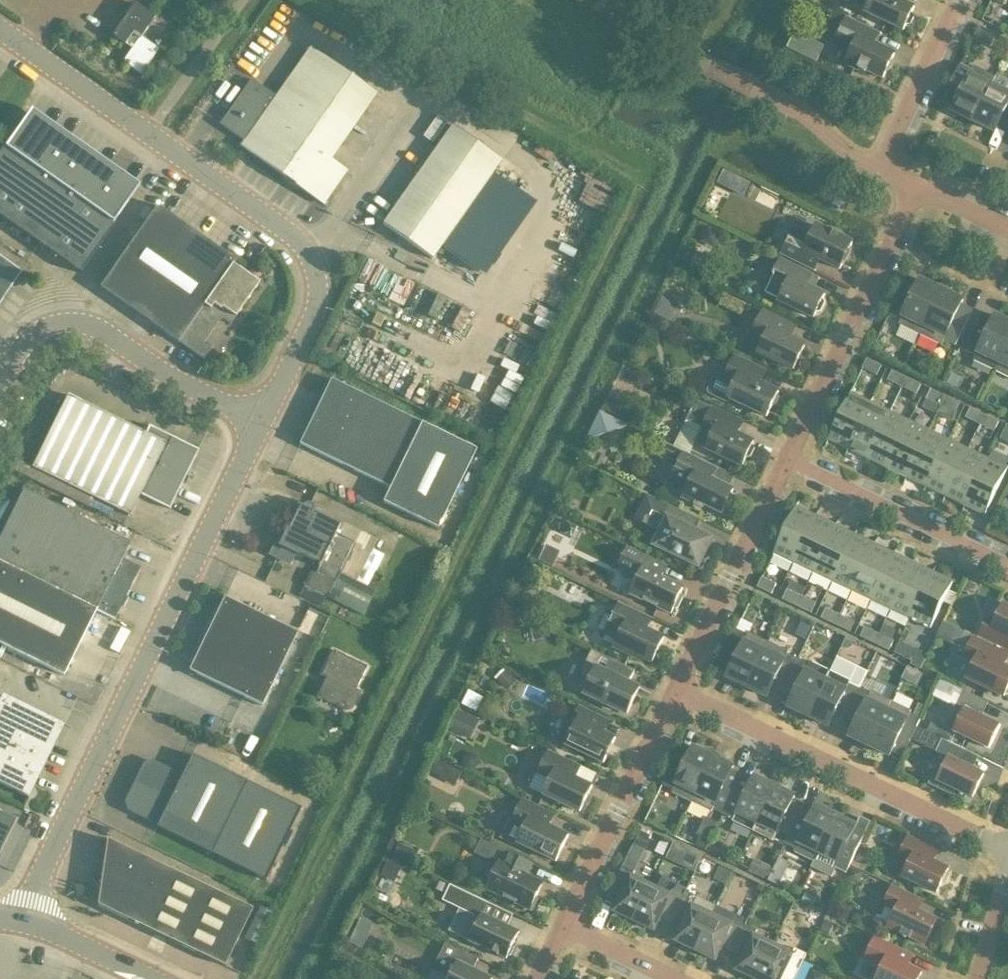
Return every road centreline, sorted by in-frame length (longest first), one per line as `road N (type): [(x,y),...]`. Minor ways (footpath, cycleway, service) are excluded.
road 1 (unclassified): [(0,28),(299,238),(319,280),(312,321),(258,427)]
road 2 (unclassified): [(258,427),(42,866),(24,922)]
road 3 (residential): [(1007,846),(671,690)]
road 4 (unclassified): [(0,381),(35,331),(58,316),(87,321),(258,427)]
road 5 (residential): [(784,454),(916,188)]
road 6 (residential): [(563,931),(671,690)]
road 7 (residential): [(671,690),(784,454)]
road 8 (residential): [(1007,563),(784,454)]
road 9 (residential): [(916,188),(883,170),(885,159),(957,0)]
road 10 (unclassified): [(24,922),(152,978)]

